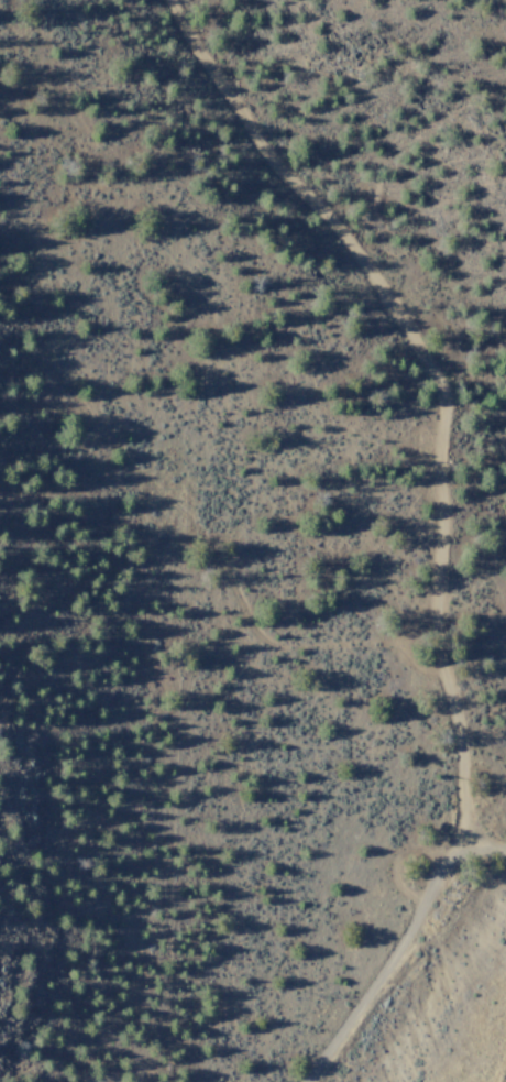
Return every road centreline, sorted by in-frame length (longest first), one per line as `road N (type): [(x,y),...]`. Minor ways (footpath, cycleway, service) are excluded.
road 1 (track): [(468,853),(458,729),(438,659),(436,455),(443,394),(350,243),(257,144),(170,0)]
road 2 (track): [(426,897),(385,896),(362,884),(337,852),(256,671),(217,536),(170,436),(119,341),(0,176)]

